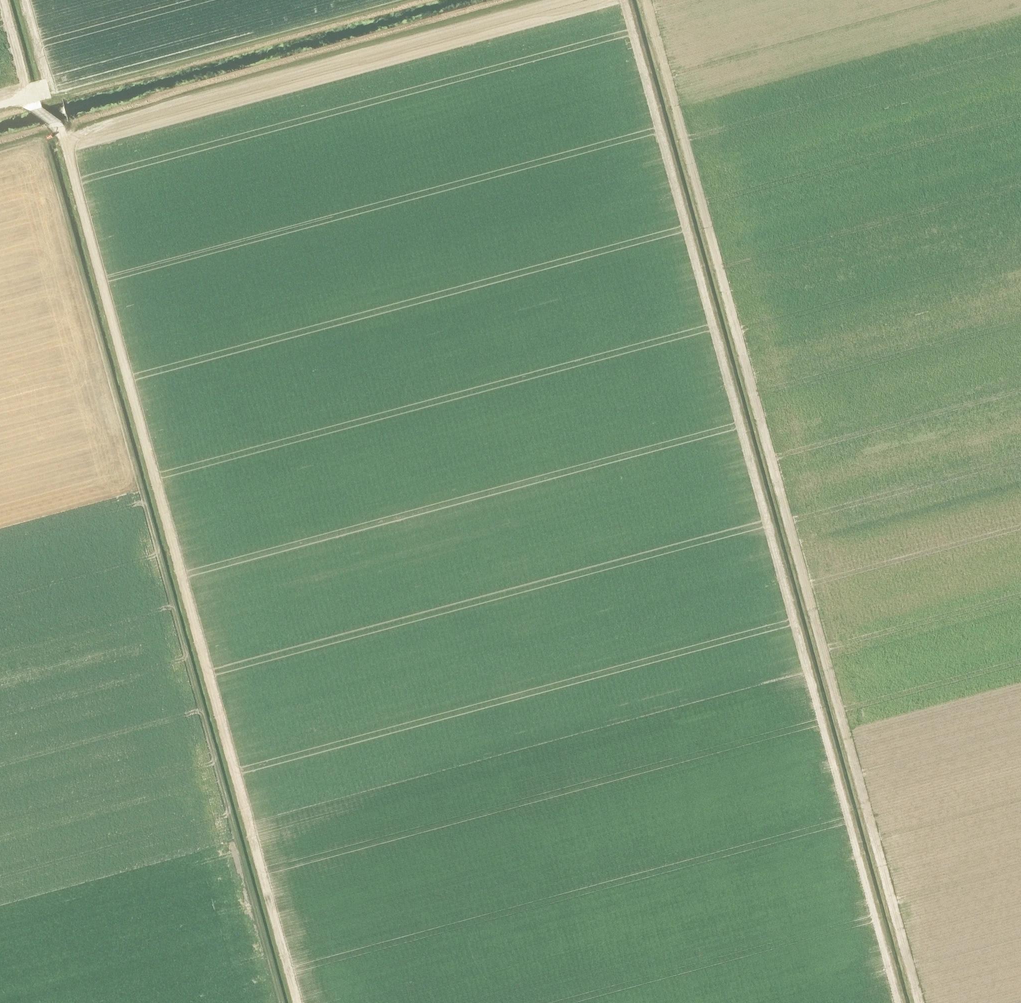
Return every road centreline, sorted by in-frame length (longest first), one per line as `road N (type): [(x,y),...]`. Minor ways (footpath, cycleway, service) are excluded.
road 1 (track): [(169,532),(60,128),(24,98)]

